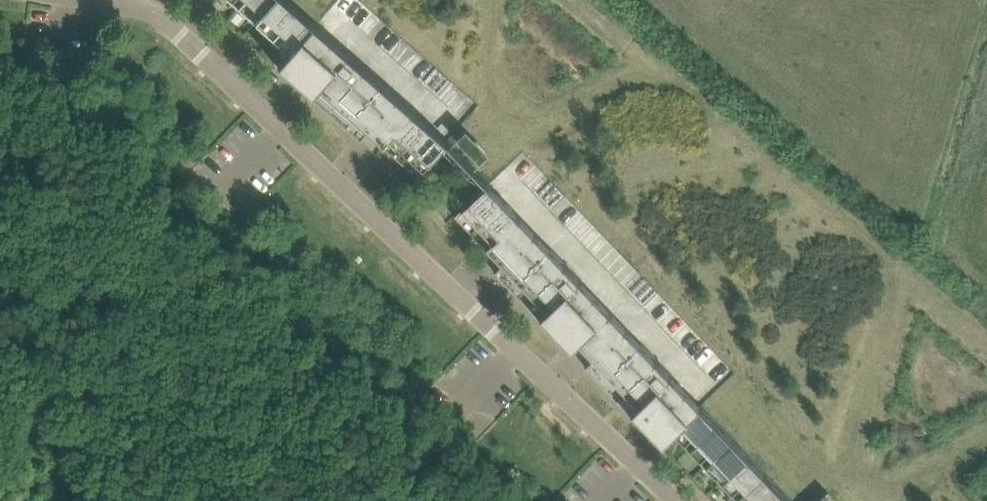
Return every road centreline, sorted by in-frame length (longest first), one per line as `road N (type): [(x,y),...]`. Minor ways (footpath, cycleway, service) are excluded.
road 1 (residential): [(676,500),(167,22),(138,8),(89,0)]

